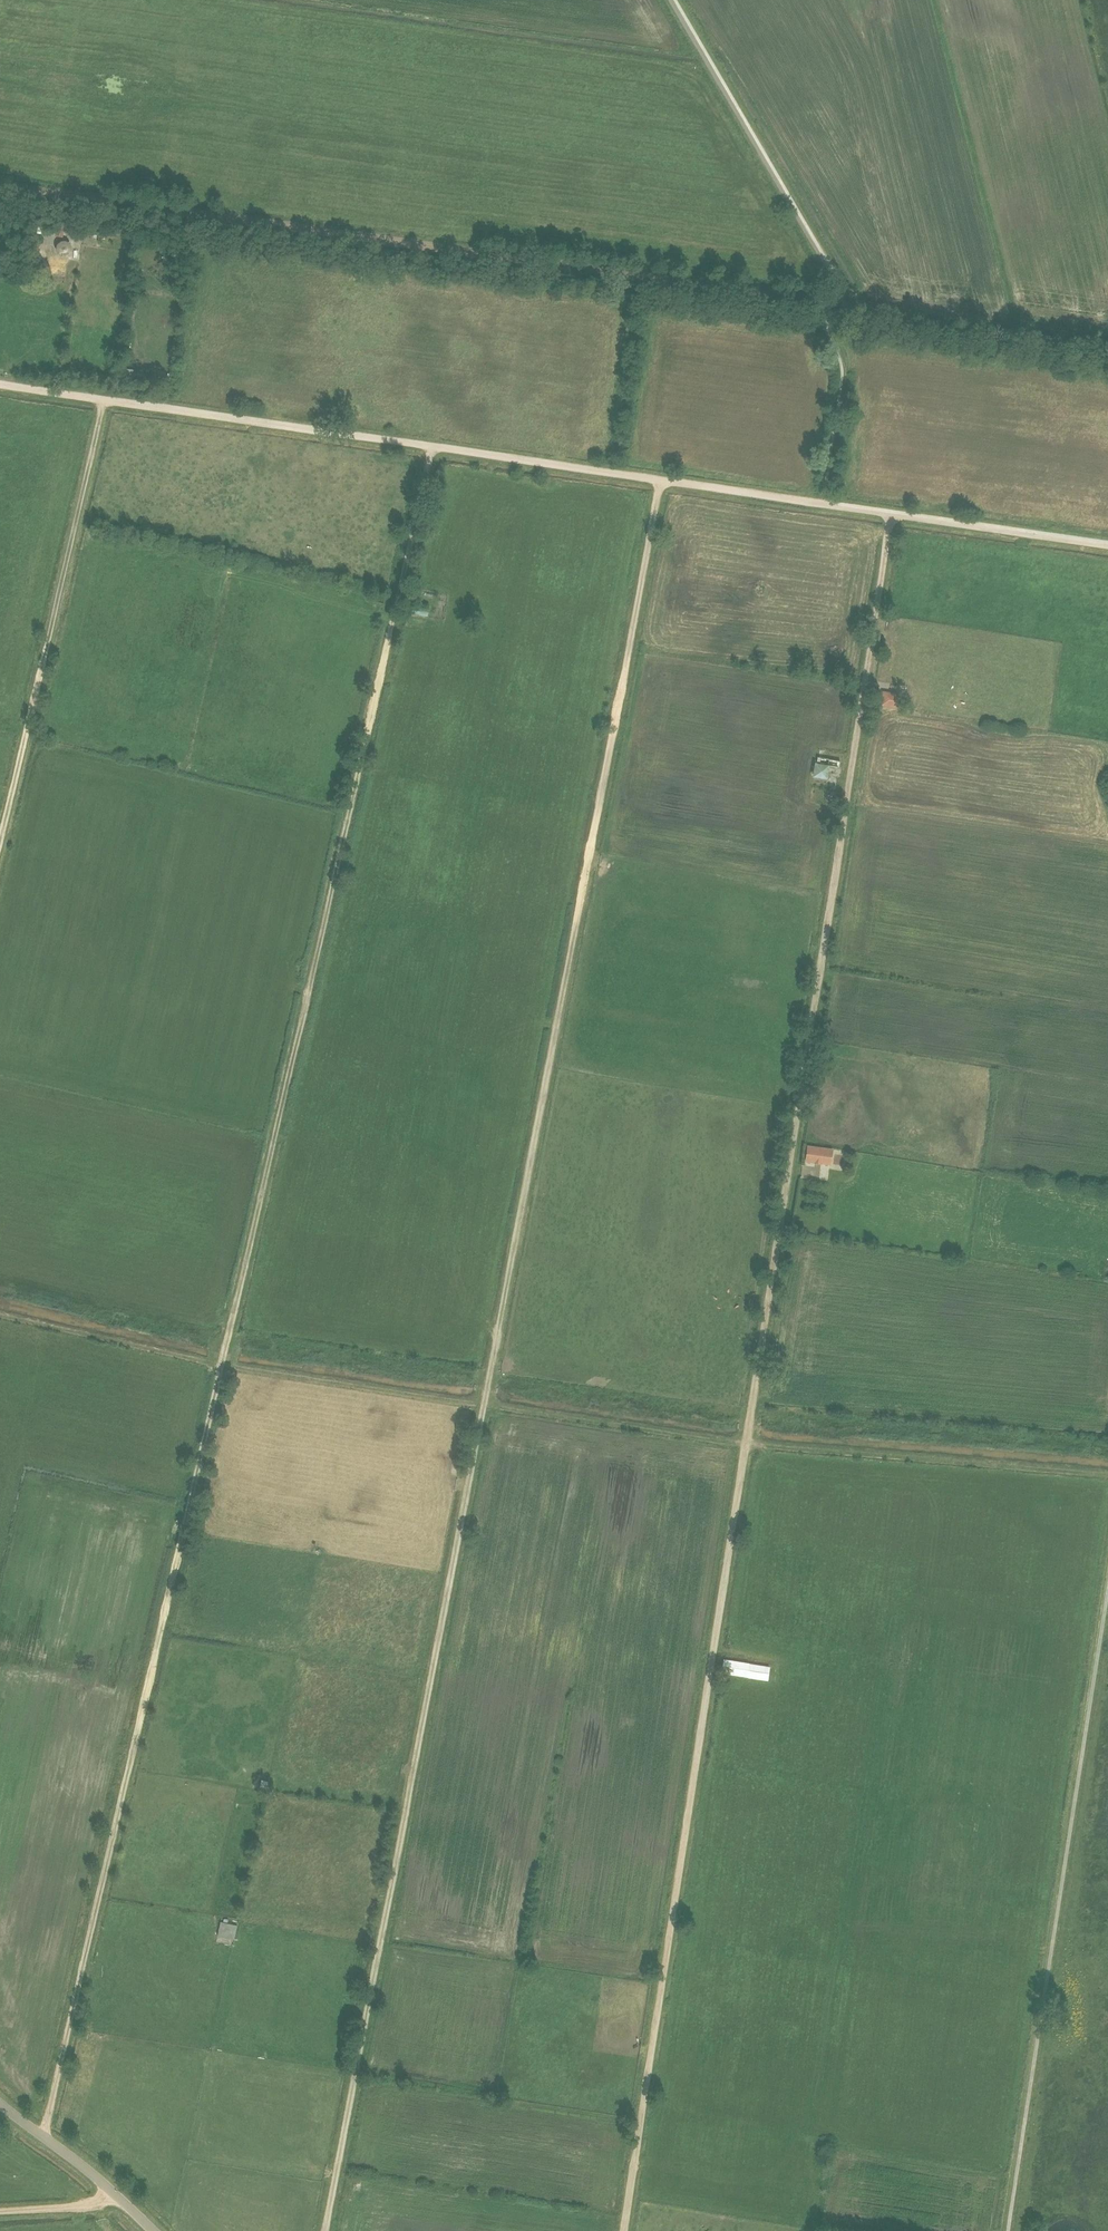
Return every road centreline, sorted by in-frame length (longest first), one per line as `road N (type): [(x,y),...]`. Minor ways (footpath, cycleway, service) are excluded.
road 1 (track): [(320,2230),(485,1401),(654,478)]
road 2 (track): [(624,2230),(891,511)]
road 3 (track): [(42,2133),(431,441)]
road 4 (track): [(1107,1476),(745,1444),(221,1365),(0,1314)]
road 5 (track): [(1107,546),(0,379)]
road 6 (track): [(835,302),(0,187)]
road 7 (track): [(1008,2230),(1107,1590)]
road 8 (track): [(0,836),(104,395)]
road 9 (track): [(672,0),(836,283),(831,301)]
road 10 (unclassified): [(156,2230),(0,2100)]

